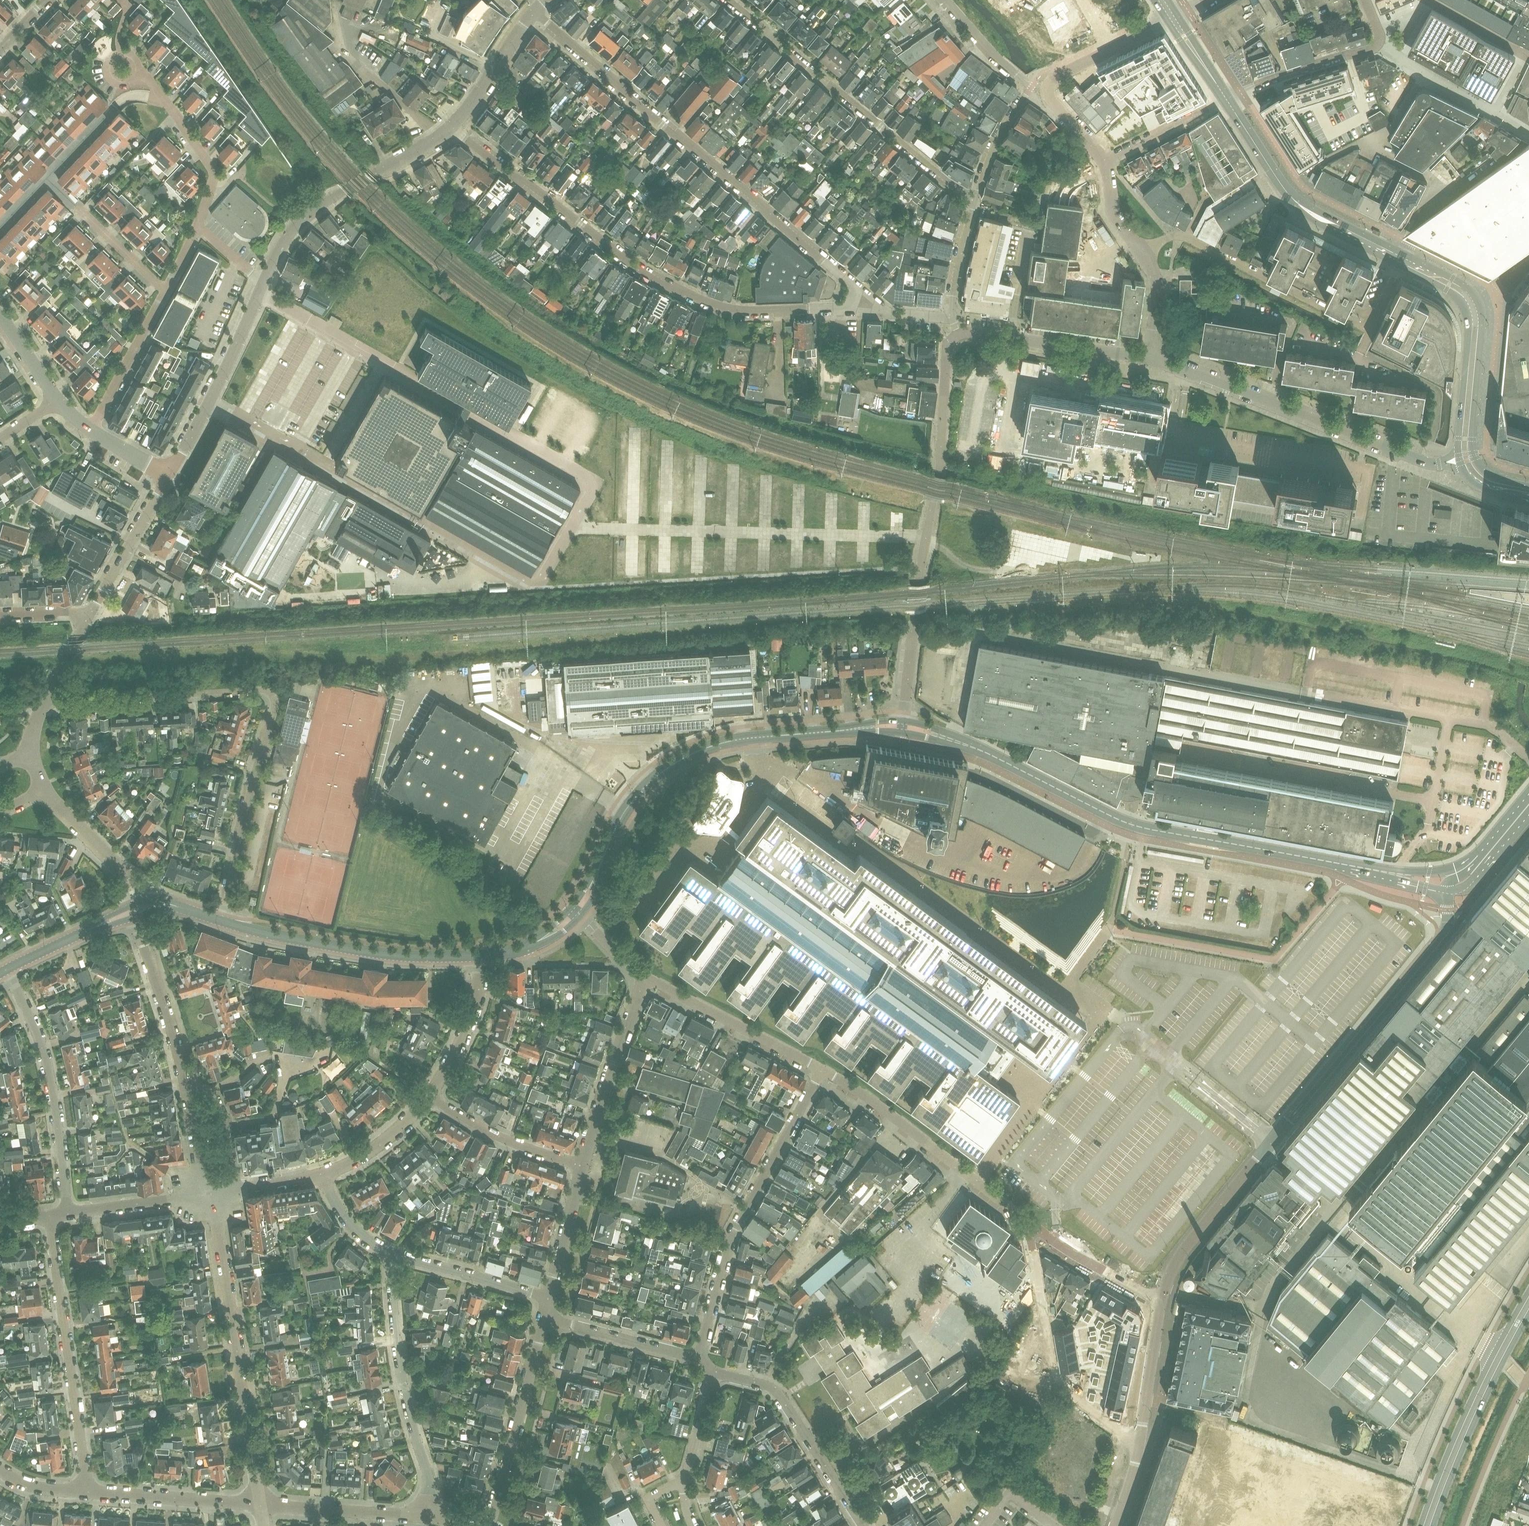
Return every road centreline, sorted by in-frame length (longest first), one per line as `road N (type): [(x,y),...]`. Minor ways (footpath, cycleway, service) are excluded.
road 1 (unclassified): [(1445,893),(1438,940),(1179,1260),(1162,1298)]
road 2 (residential): [(861,301),(741,311),(688,295),(644,274),(453,128)]
road 3 (secondary): [(1528,486),(1487,474),(1473,453),(1483,321),(1475,294),(1315,208),(1275,174)]
road 4 (residential): [(47,698),(272,695),(222,921)]
road 5 (secondary): [(1332,861),(1130,824),(975,748),(903,727)]
road 6 (residential): [(535,12),(861,301)]
road 7 (secondary): [(903,727),(734,740),(673,764),(625,811),(576,913)]
road 8 (unclassified): [(903,727),(948,348),(960,335)]
road 9 (secondary): [(1275,174),(1300,214),(1462,301),(1469,323),(1461,460)]
road 10 (unclassified): [(1461,460),(1418,461),(1150,357)]
road 11 (residential): [(699,1360),(733,1236),(823,1069)]
road 12 (residential): [(731,0),(975,202)]
road 13 (residential): [(261,1505),(210,1194)]
road 14 (residential): [(84,1491),(51,1217)]
road 15 (residential): [(427,1516),(429,1480),(397,1340),(393,1252)]
road 16 (unclassified): [(1030,1222),(1057,1378),(1139,1445)]
road 17 (unclassified): [(1030,1222),(823,1069)]
road 18 (secondary): [(483,956),(398,956),(229,923)]
road 19 (residential): [(69,1215),(47,1060),(8,970)]
road 20 (unclassified): [(264,283),(291,233),(318,205),(453,128)]
road 21 (secondary): [(1431,1525),(1475,1408),(1528,1305)]
road 22 (residential): [(864,1525),(776,1391),(712,1373)]
road 23 (residential): [(485,1525),(544,1317)]
road 24 (unclassified): [(1303,172),(1391,128),(1423,72),(1379,43)]
road 25 (unclassified): [(168,475),(264,283)]
road 26 (residential): [(1150,357),(1155,274),(1116,220),(1105,160)]
road 27 (unclassified): [(823,1069),(647,978)]
road 28 (residential): [(582,1165),(647,978)]
road 29 (unclassified): [(1150,357),(960,335)]
road 30 (residential): [(137,911),(188,1093)]
road 31 (residential): [(198,226),(214,172),(157,86),(139,73)]
road 32 (residential): [(261,1505),(84,1491)]
road 33 (residential): [(582,1165),(511,1142),(429,1096)]
road 34 (residential): [(427,1516),(261,1505)]
road 35 (unclassified): [(87,619),(168,475)]
road 36 (residential): [(549,1297),(393,1252)]
road 37 (unclassified): [(1379,43),(1227,98)]
road 38 (residential): [(699,1360),(544,1317)]
road 39 (residential): [(91,429),(165,292)]
road 40 (unclassified): [(137,911),(117,866),(46,788)]
road 41 (unclassified): [(1162,1298),(1030,1222)]
road 42 (residential): [(429,1096),(477,1005),(483,956)]
road 43 (unclassified): [(1139,1445),(1162,1298)]
road 44 (residential): [(69,1215),(210,1194)]
road 45 (unclassified): [(453,128),(535,12)]
road 46 (secondary): [(8,970),(137,911)]
road 47 (residential): [(1227,98),(1105,160)]
road 48 (residential): [(549,1297),(582,1165)]
road 49 (residential): [(323,1175),(390,1137),(429,1096)]
road 50 (residential): [(1034,85),(999,135),(975,202)]
road 51 (residential): [(165,292),(76,206)]
road 52 (residential): [(235,1190),(218,1099),(188,1093)]
road 53 (unclassified): [(947,0),(1034,85)]
road 54 (residential): [(975,202),(953,318)]

